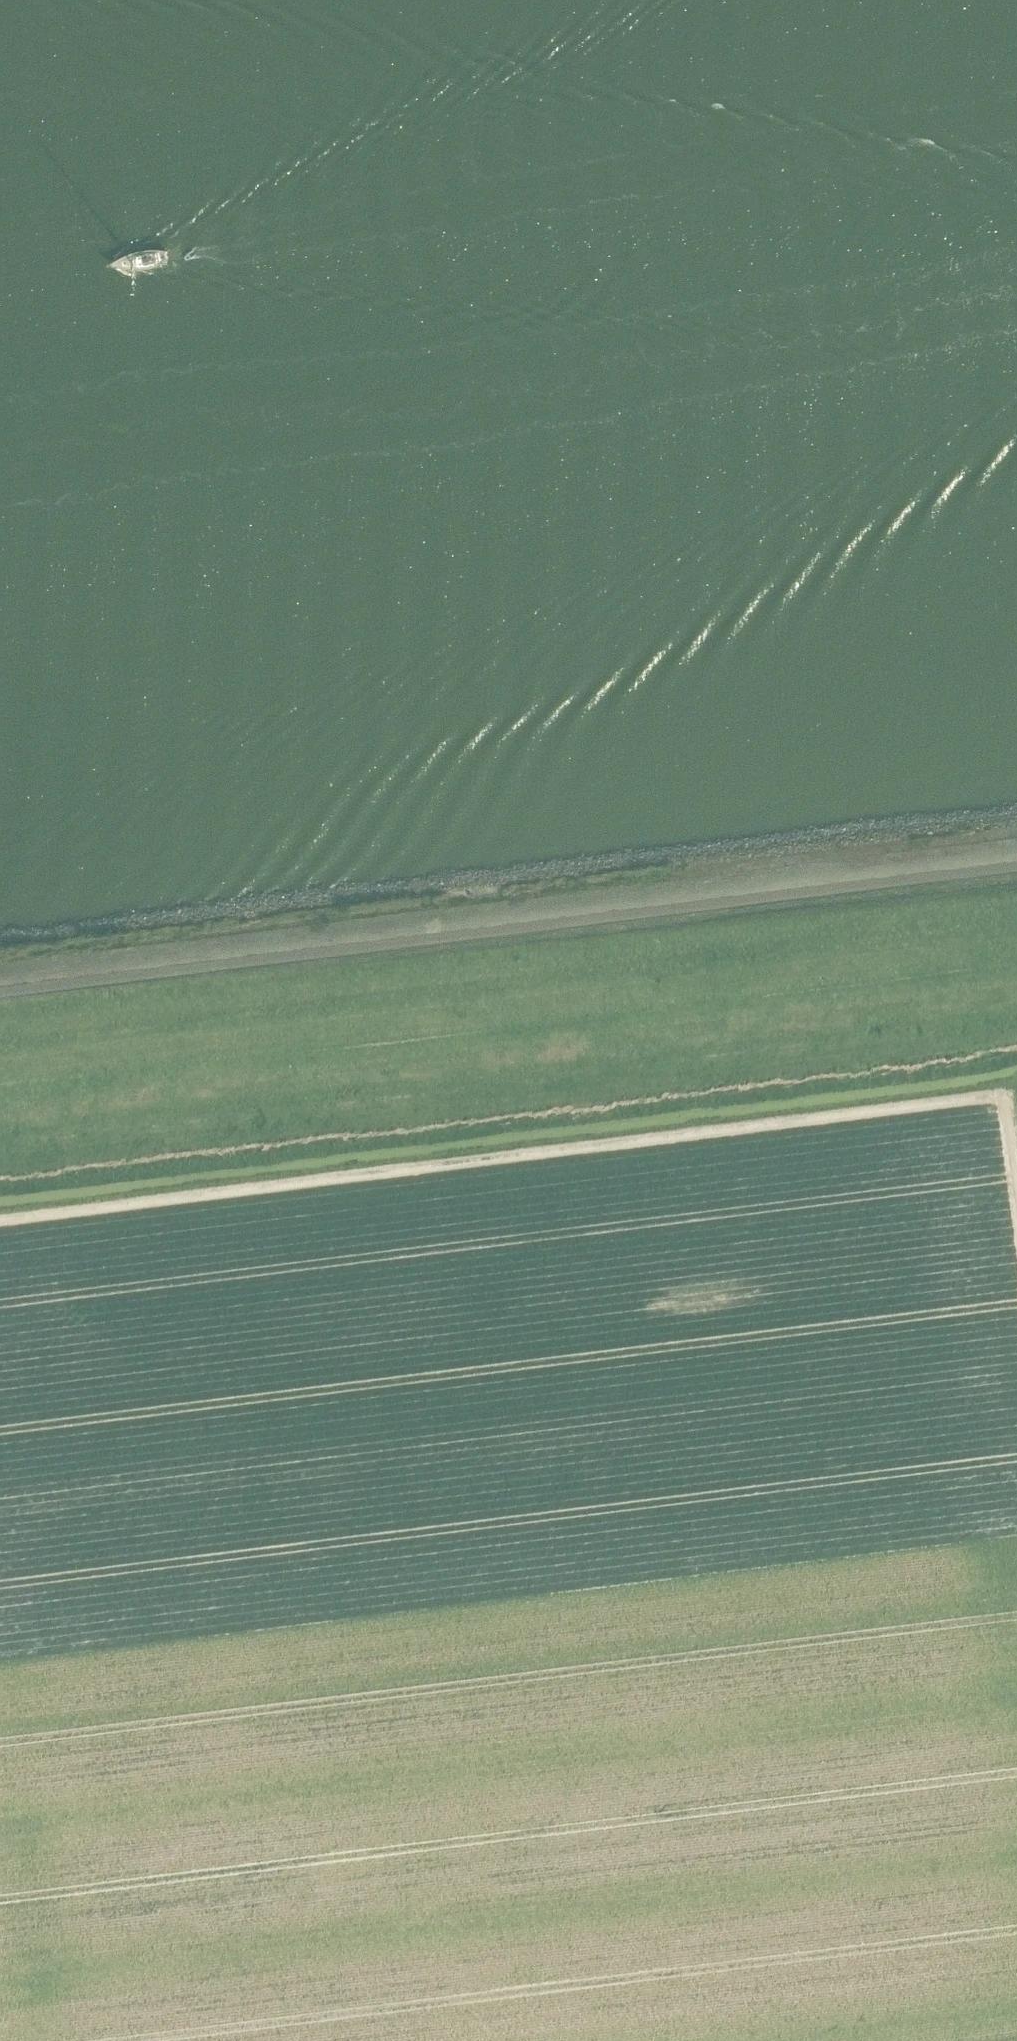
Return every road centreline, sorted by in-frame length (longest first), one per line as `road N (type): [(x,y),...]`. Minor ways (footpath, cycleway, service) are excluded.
road 1 (unclassified): [(0,993),(1016,867)]

